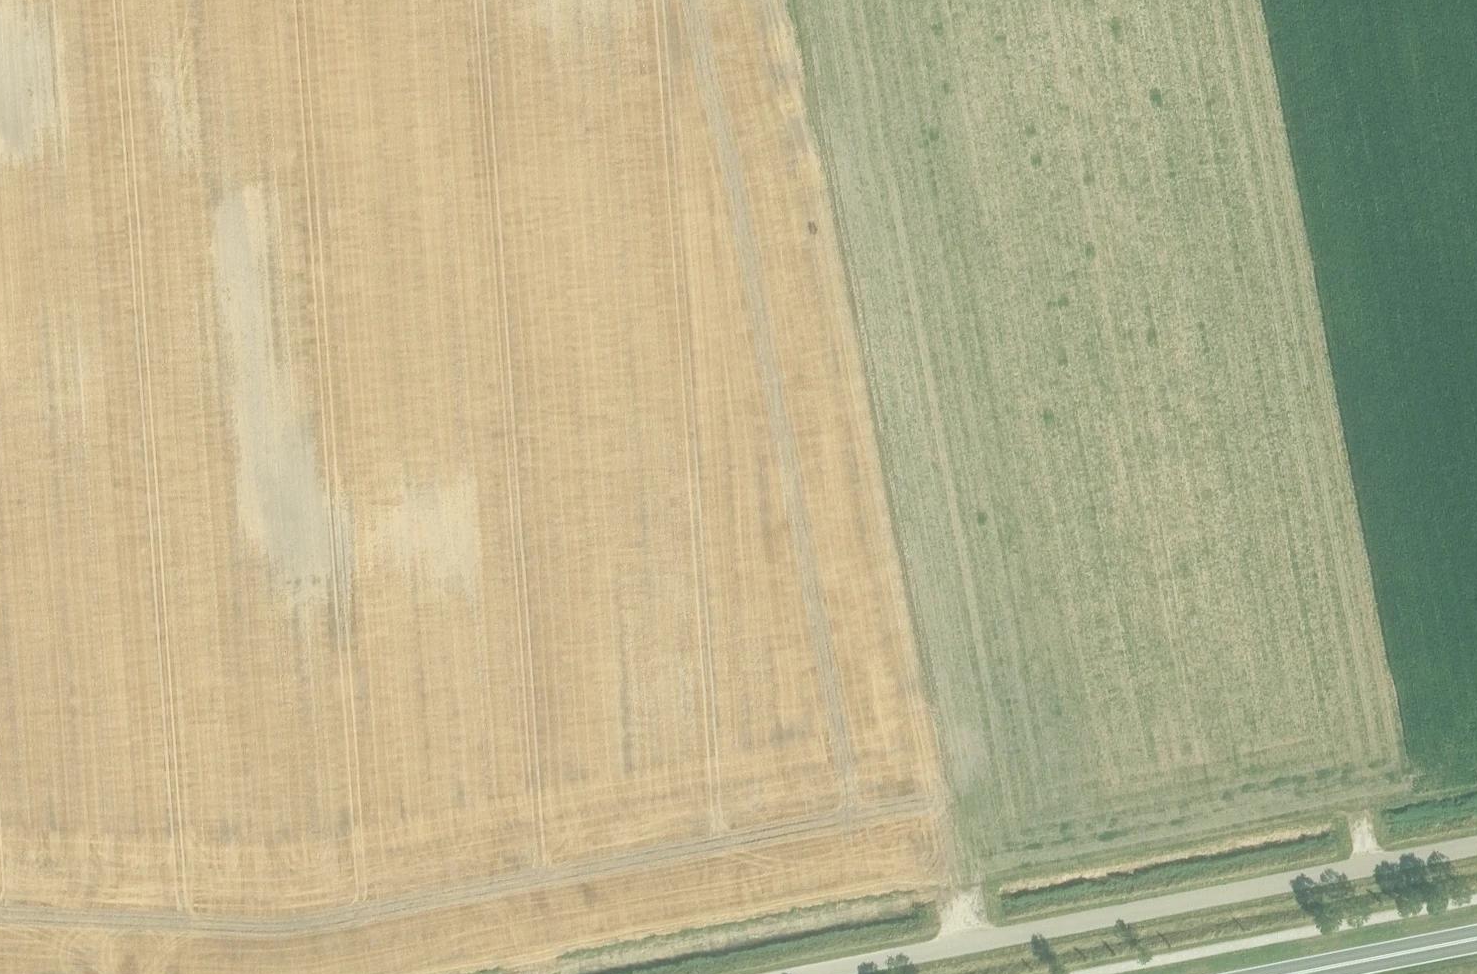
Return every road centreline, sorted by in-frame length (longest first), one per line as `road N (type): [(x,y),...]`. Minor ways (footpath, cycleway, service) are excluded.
road 1 (unclassified): [(813,973),(1476,847)]
road 2 (trunk): [(1274,973),(1476,935)]

